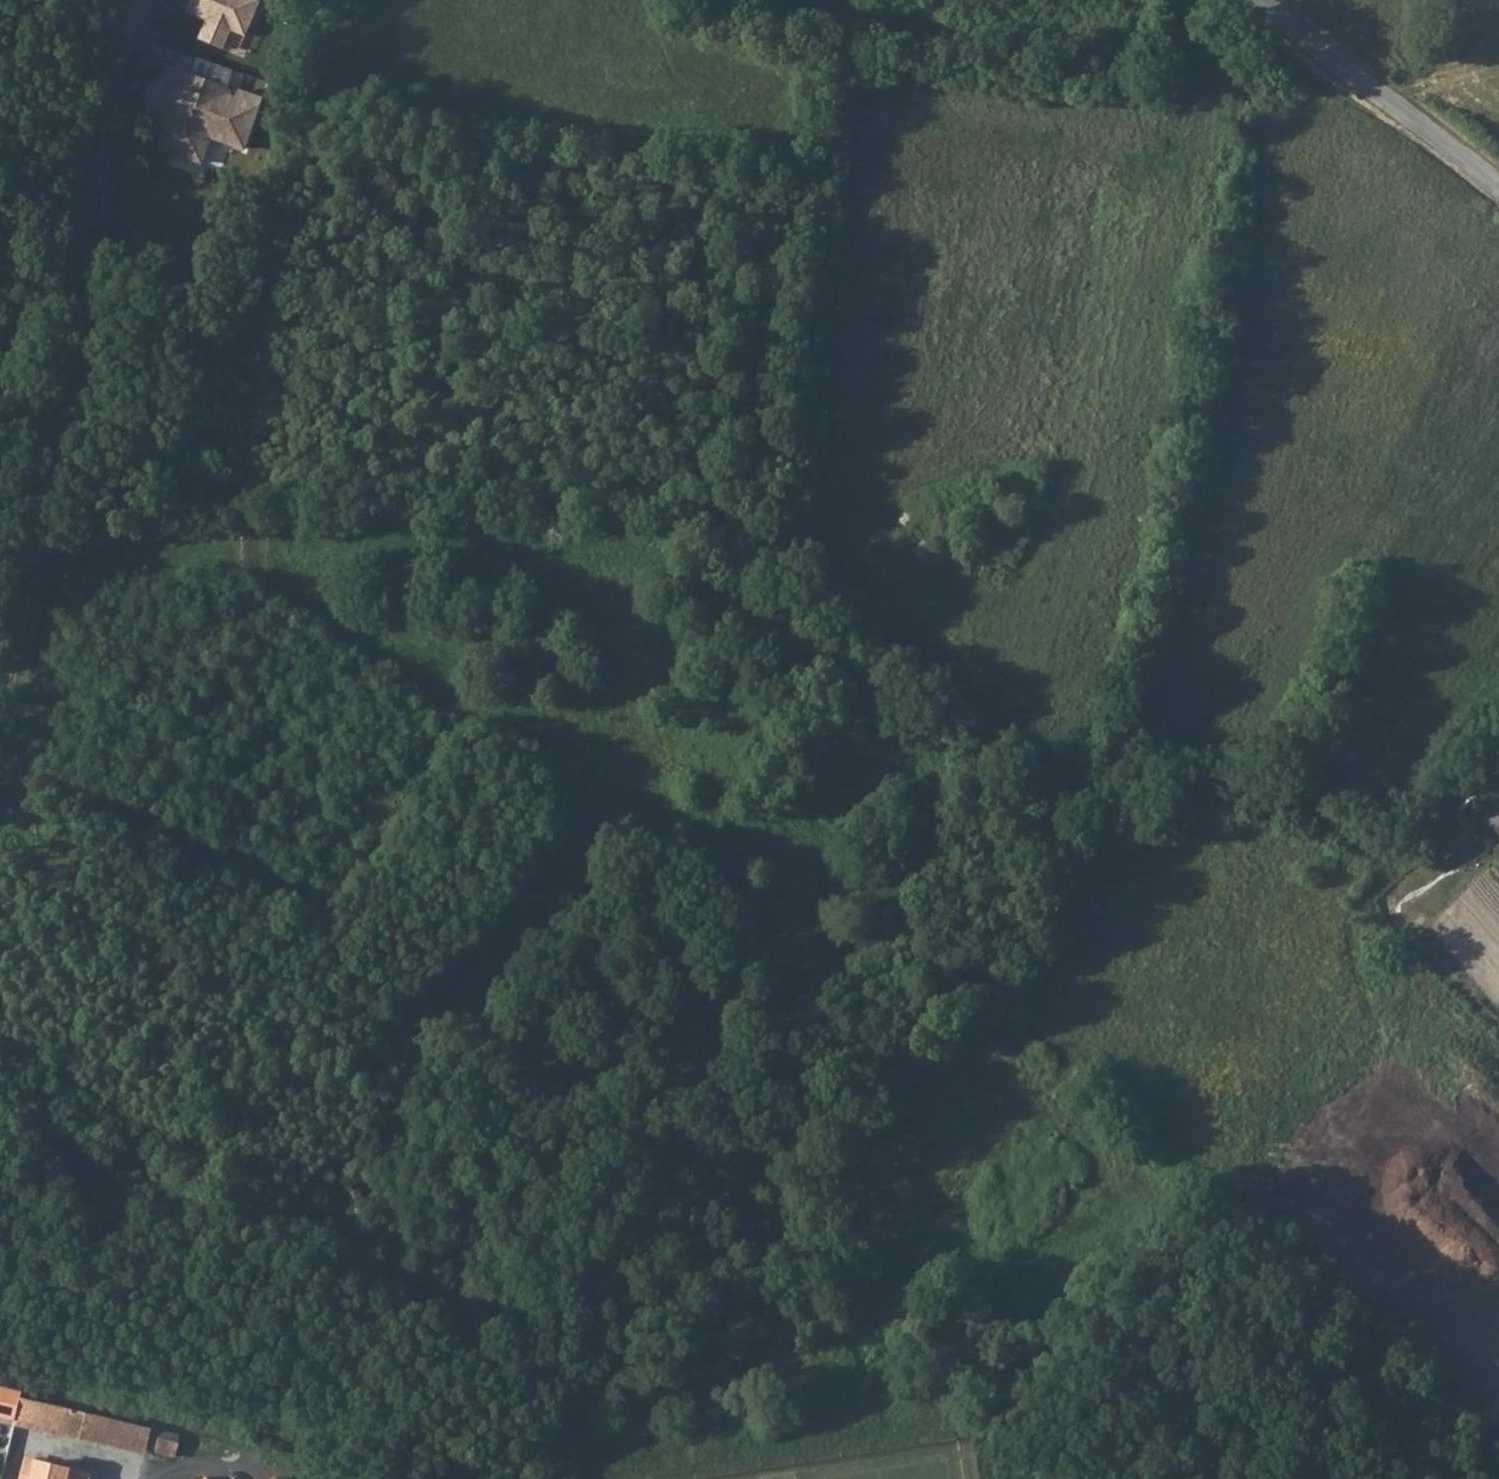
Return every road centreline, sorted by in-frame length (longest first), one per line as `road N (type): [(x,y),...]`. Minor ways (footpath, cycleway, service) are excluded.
road 1 (track): [(123,49),(0,732)]
road 2 (unclassified): [(1264,0),(1498,187)]
road 3 (track): [(1359,829),(1458,787),(1498,751)]

